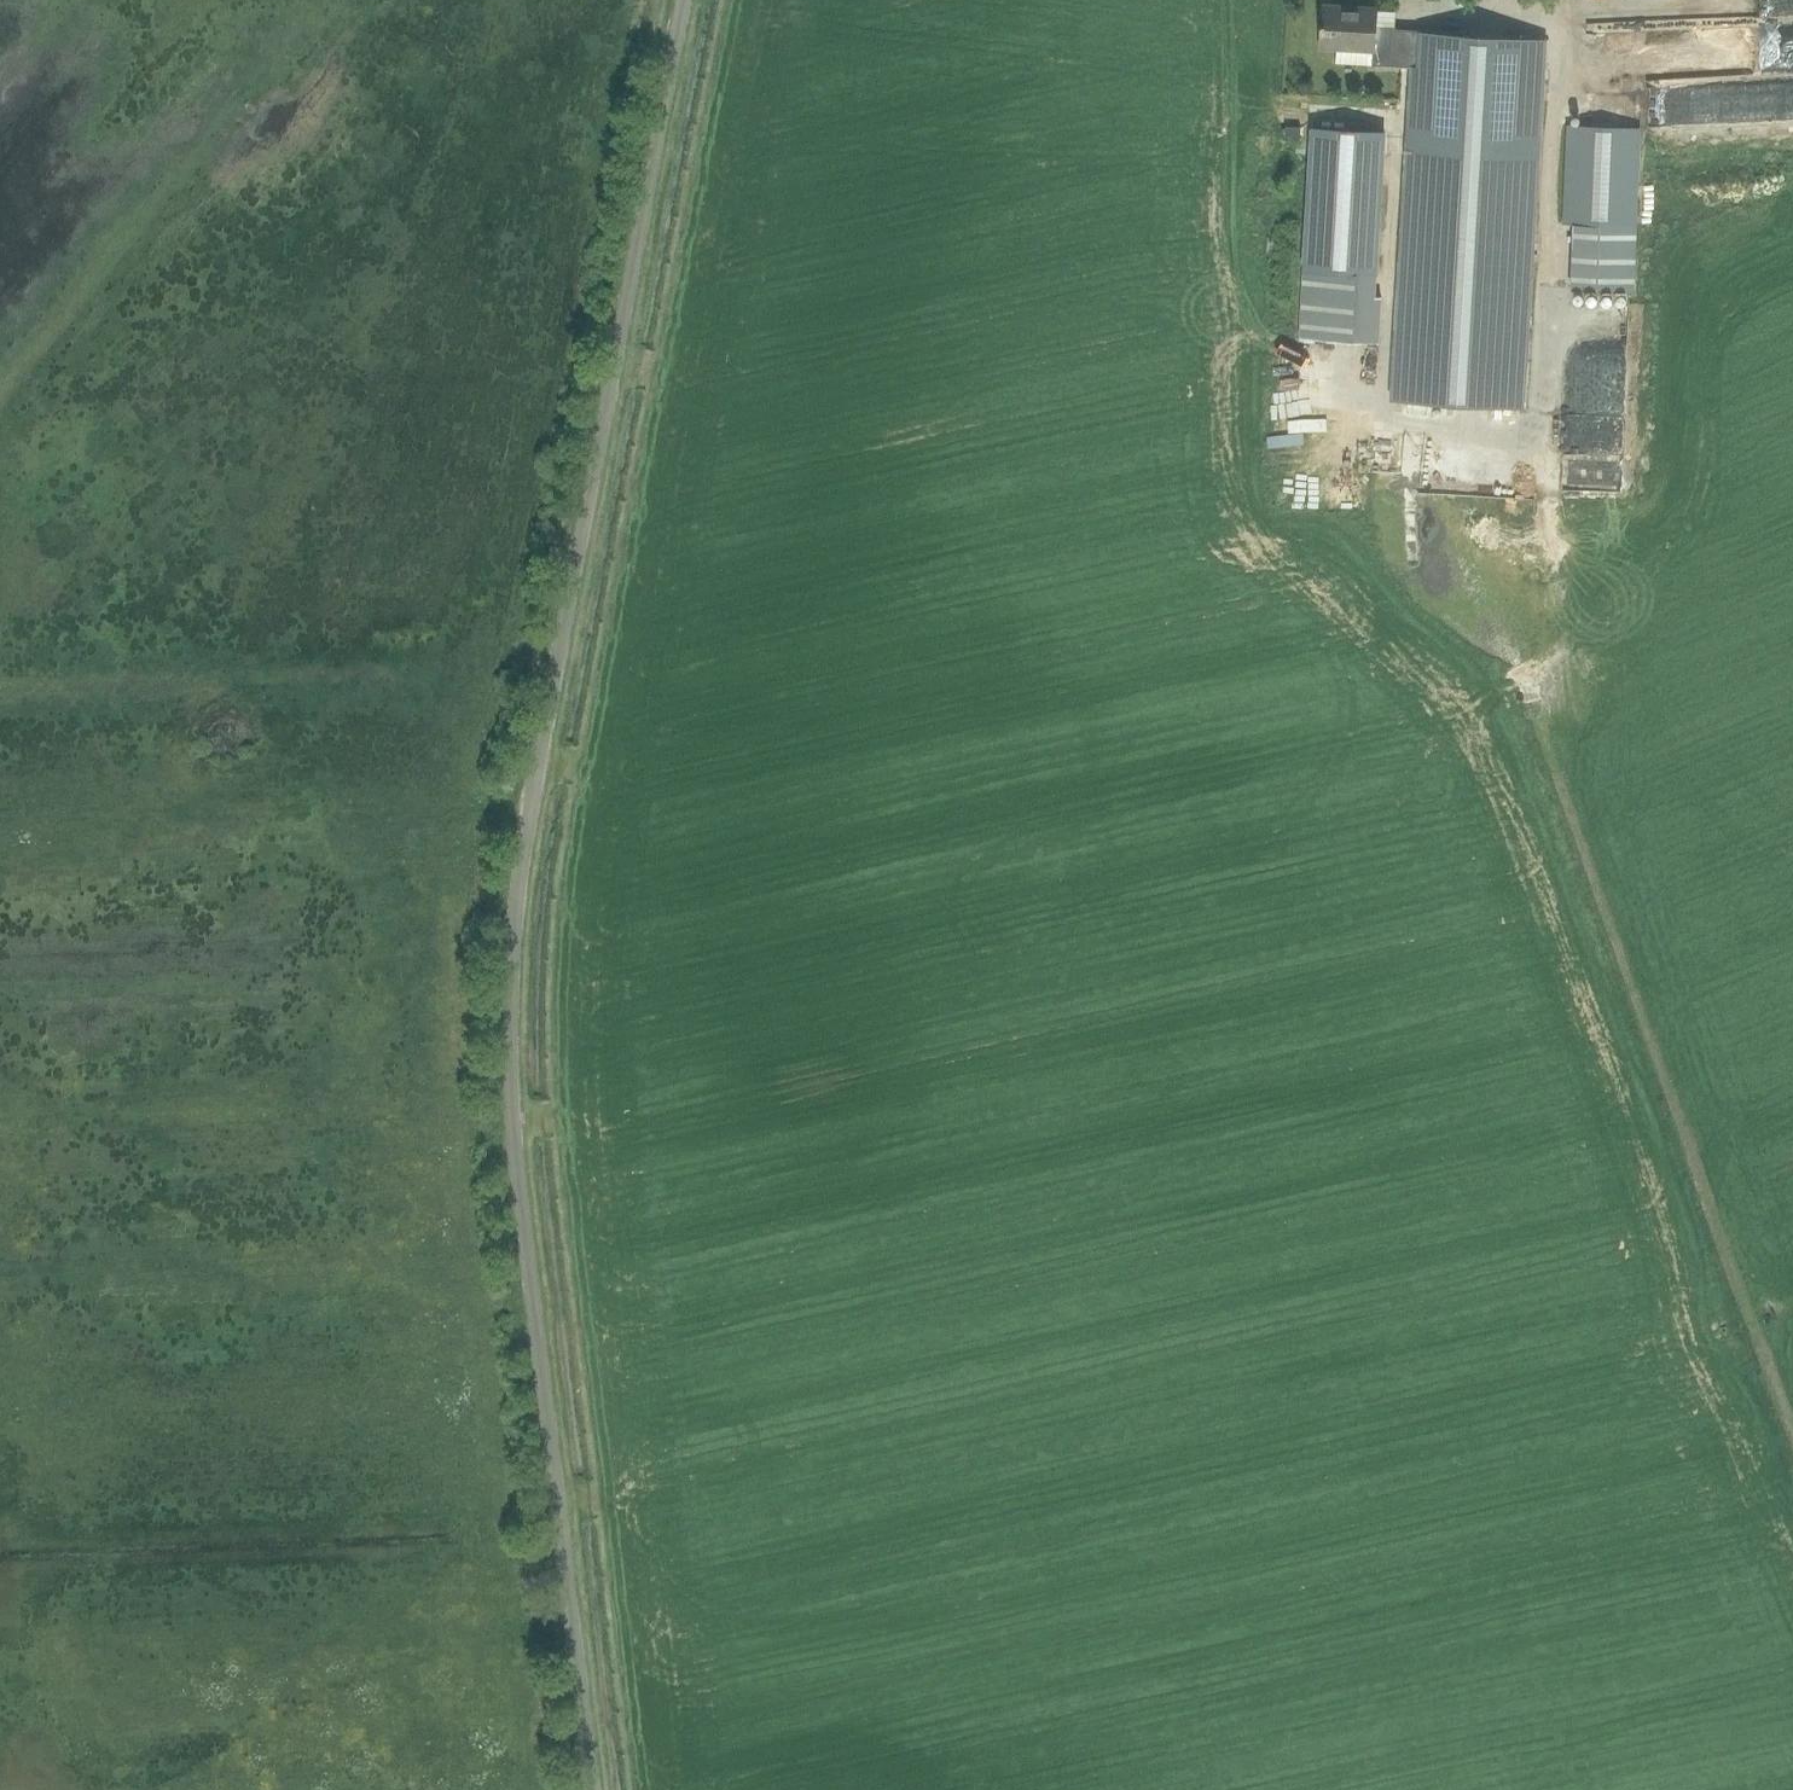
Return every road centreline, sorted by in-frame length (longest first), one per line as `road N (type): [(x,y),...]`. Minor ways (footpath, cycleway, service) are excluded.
road 1 (unclassified): [(595,1789),(514,1127),(514,935),(684,0)]

